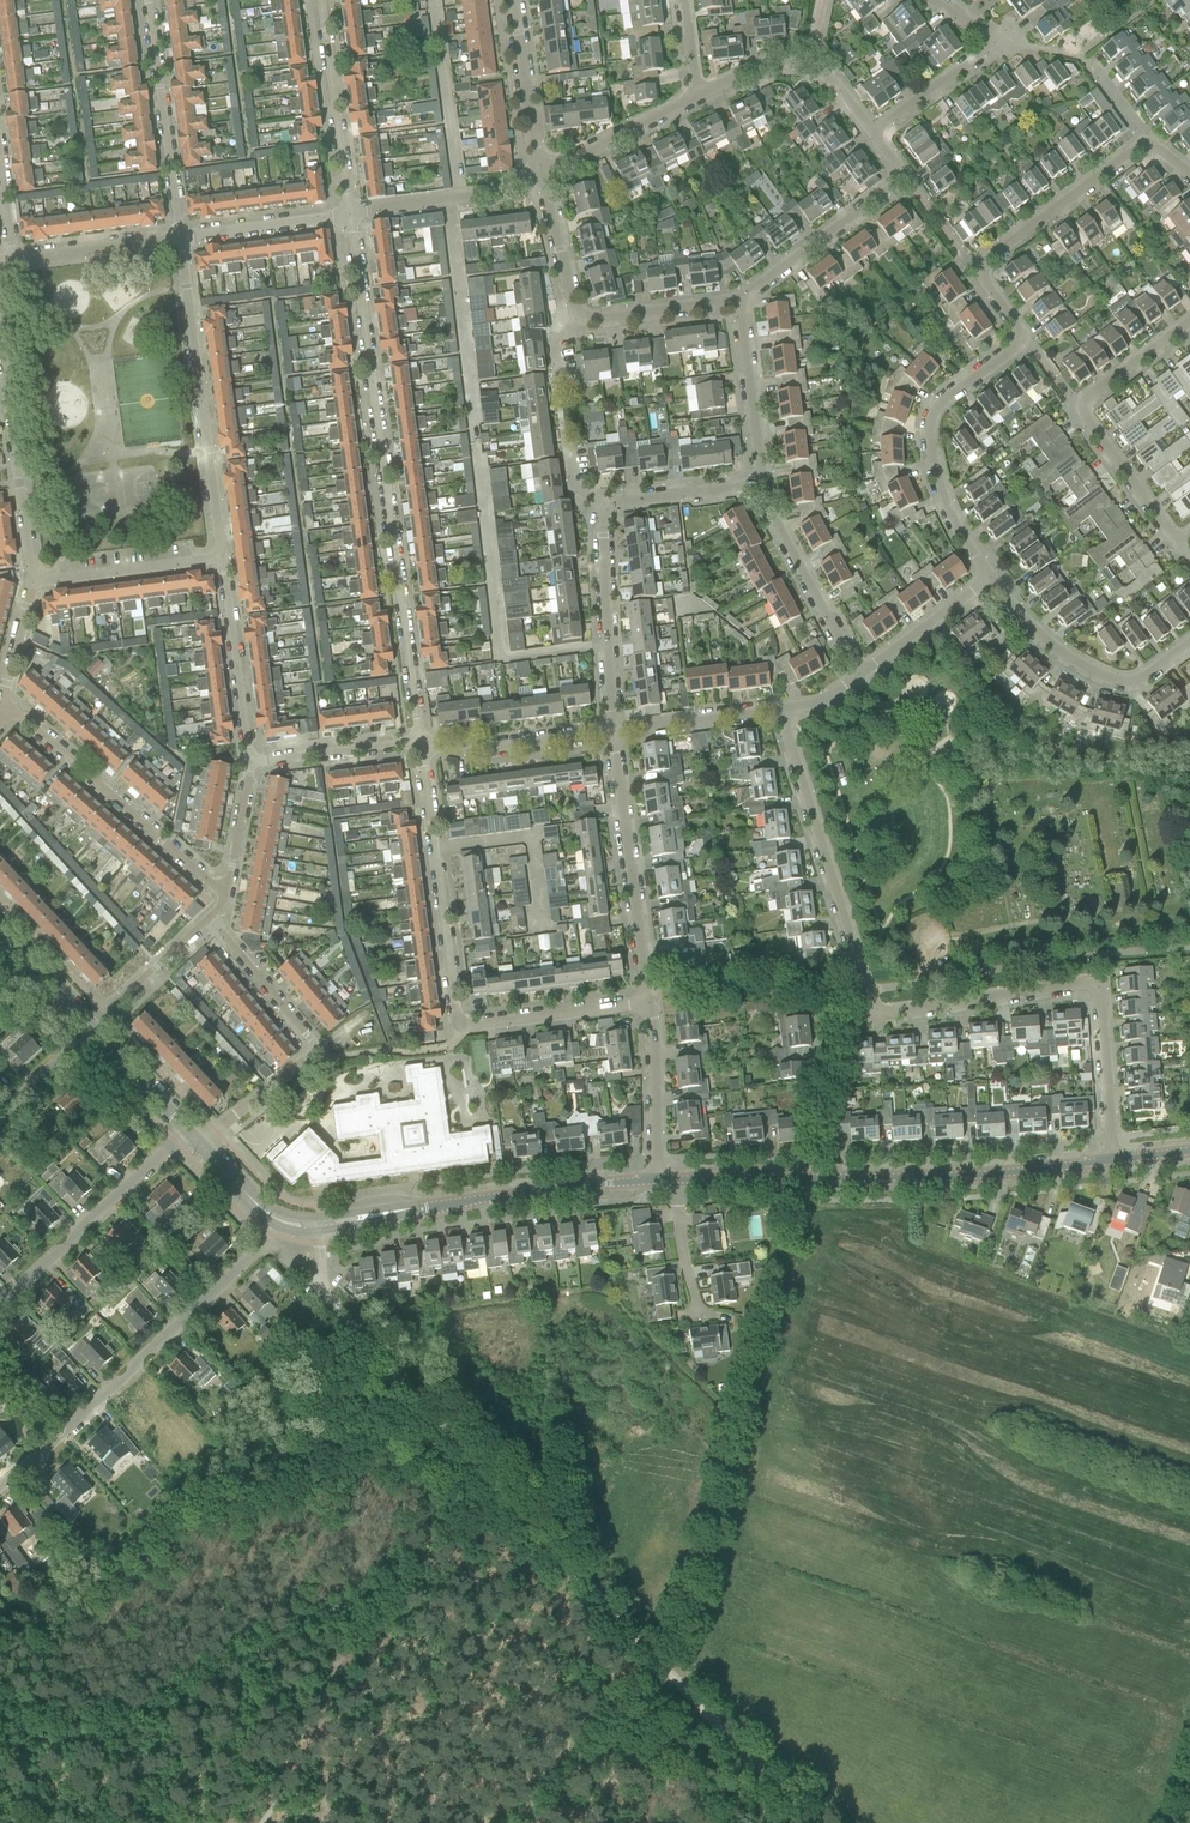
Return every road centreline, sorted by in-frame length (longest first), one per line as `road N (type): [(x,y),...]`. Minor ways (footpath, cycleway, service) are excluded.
road 1 (unclassified): [(826,1822),(352,1323),(323,1270)]
road 2 (residential): [(995,580),(948,508),(933,439),(944,404),(1024,339),(984,279),(984,263),(1147,140)]
road 3 (residential): [(351,214),(420,746)]
road 4 (tertiary): [(678,1179),(989,1173),(1114,1160)]
road 5 (residential): [(1114,1160),(1096,989),(1084,984),(888,1013),(867,992)]
road 6 (residential): [(59,1435),(255,1252),(267,1248),(298,1270),(323,1270)]
road 7 (residential): [(222,558),(180,239)]
road 8 (residential): [(208,919),(308,1037),(313,1053),(201,1147)]
road 9 (residential): [(1189,534),(1172,536),(1084,409),(1189,324)]
road 10 (residential): [(226,896),(17,712),(0,708)]
road 11 (residential): [(867,992),(780,714)]
road 12 (residential): [(462,1025),(420,746)]
road 13 (residential): [(740,305),(908,183),(869,132)]
road 14 (residential): [(648,1003),(614,734)]
road 15 (residential): [(0,1304),(188,1132)]
road 16 (residential): [(0,340),(33,583)]
road 17 (residential): [(995,580),(1067,652),(1117,681),(1156,673),(1189,645)]
road 18 (residential): [(180,239),(147,0)]
road 19 (tertiary): [(427,1208),(656,1180)]
road 20 (residential): [(614,734),(606,515)]
road 21 (residential): [(860,678),(760,486)]
road 22 (residential): [(321,0),(351,214)]
road 23 (residential): [(869,132),(981,53),(981,34),(935,0)]
road 24 (residential): [(869,132),(807,63),(763,66),(695,98)]
road 25 (residential): [(250,763),(222,558)]
road 26 (residential): [(420,746),(475,750),(614,734)]
road 27 (residential): [(540,174),(504,189),(351,214)]
road 28 (residential): [(33,583),(222,558)]
road 29 (residential): [(462,1025),(648,1003)]
road 30 (residential): [(760,486),(740,305)]
road 31 (residential): [(656,1180),(648,1003)]
road 32 (residential): [(540,174),(516,0)]
road 33 (residential): [(180,239),(351,214)]
road 34 (residential): [(695,98),(540,174)]
road 35 (residential): [(420,746),(250,763)]
road 36 (residential): [(13,262),(180,239)]
road 37 (residential): [(614,734),(780,714)]
road 38 (residential): [(860,678),(995,580)]
road 39 (residential): [(93,1029),(208,919)]
road 40 (residential): [(584,324),(740,305)]
road 41 (residential): [(606,515),(760,486)]
road 42 (residential): [(584,324),(540,174)]
road 43 (tertiary): [(188,1132),(93,1029)]
road 44 (residential): [(700,1315),(678,1179)]
road 45 (tertiary): [(93,1029),(0,929)]
road 46 (residential): [(226,896),(250,763)]
road 47 (residential): [(33,583),(0,708)]
road 48 (residential): [(0,1115),(93,1029)]

